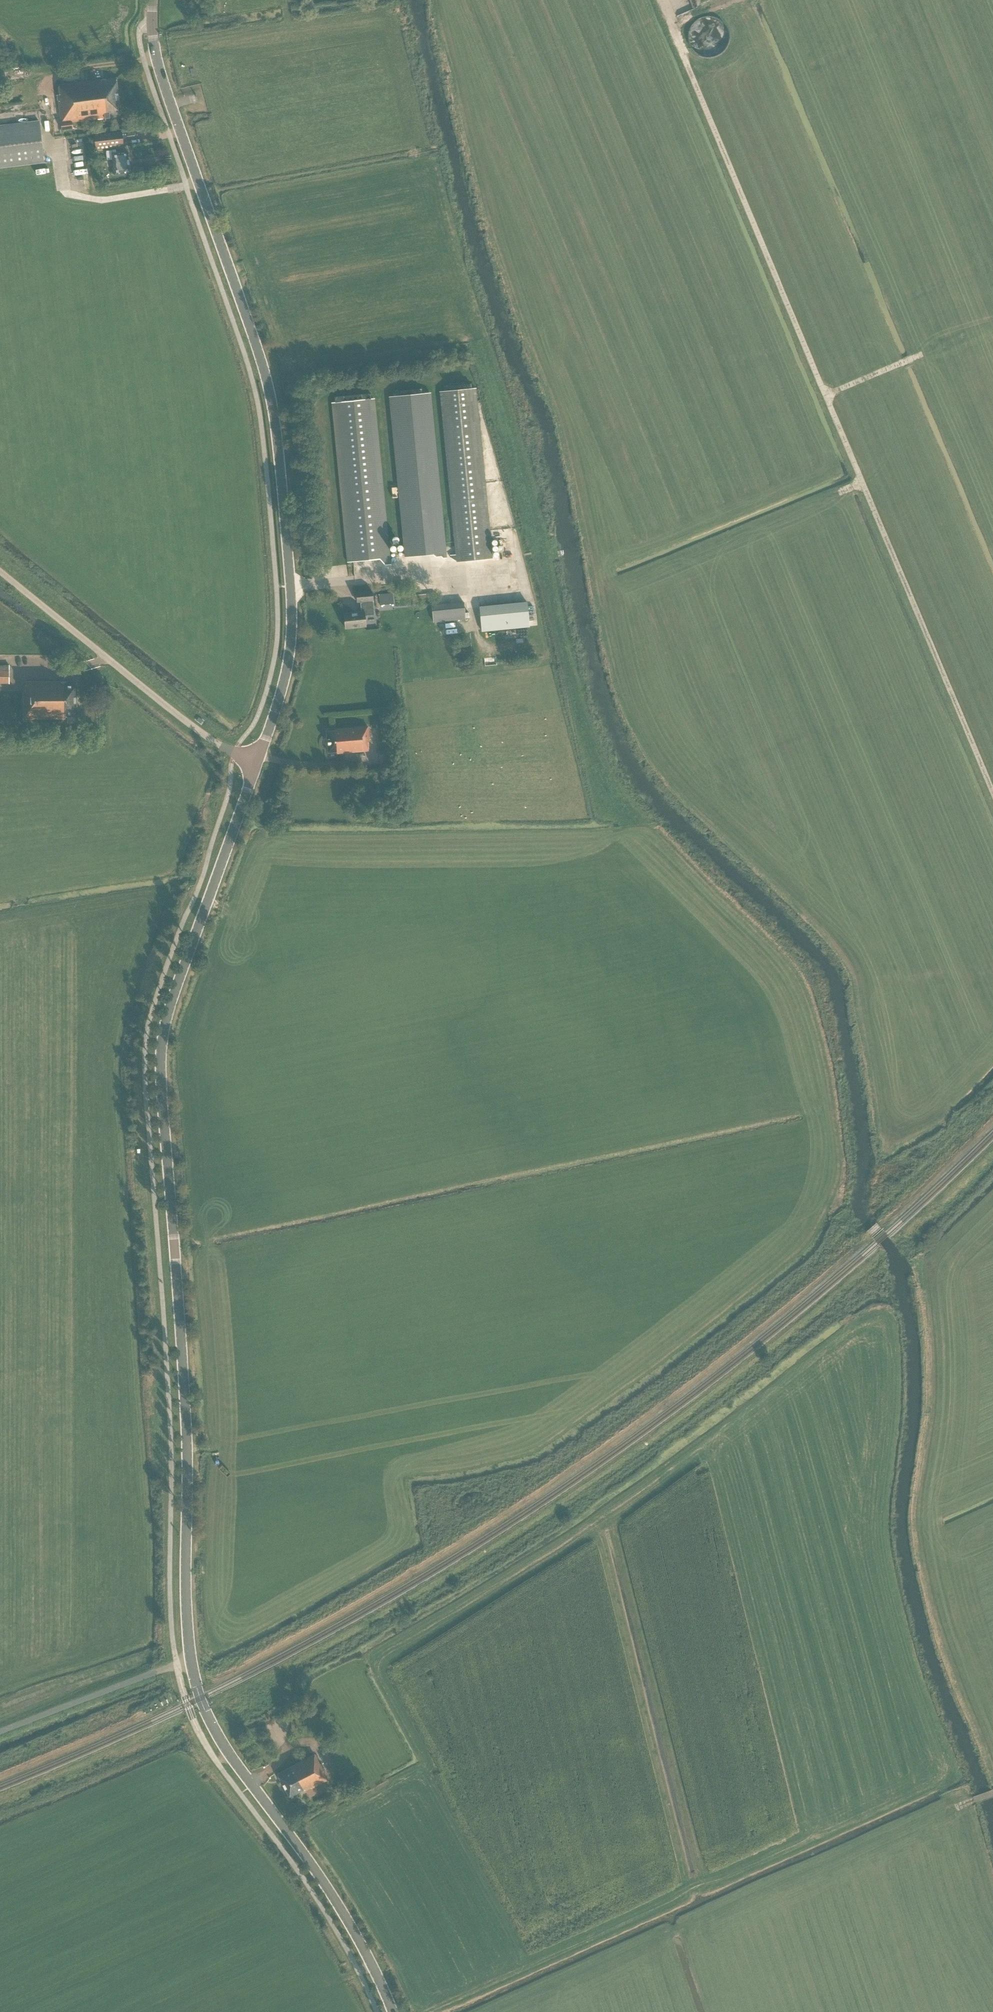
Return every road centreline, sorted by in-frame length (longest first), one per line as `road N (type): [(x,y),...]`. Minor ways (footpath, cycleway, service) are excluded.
road 1 (tertiary): [(393,2011),(336,1901),(216,1733),(191,1662),(187,1446),(162,1039),(258,763)]
road 2 (track): [(660,0),(992,793)]
road 3 (tertiary): [(258,763),(292,629),(274,419),(158,64),(154,0)]
road 4 (unclassified): [(258,763),(182,718),(0,577)]

